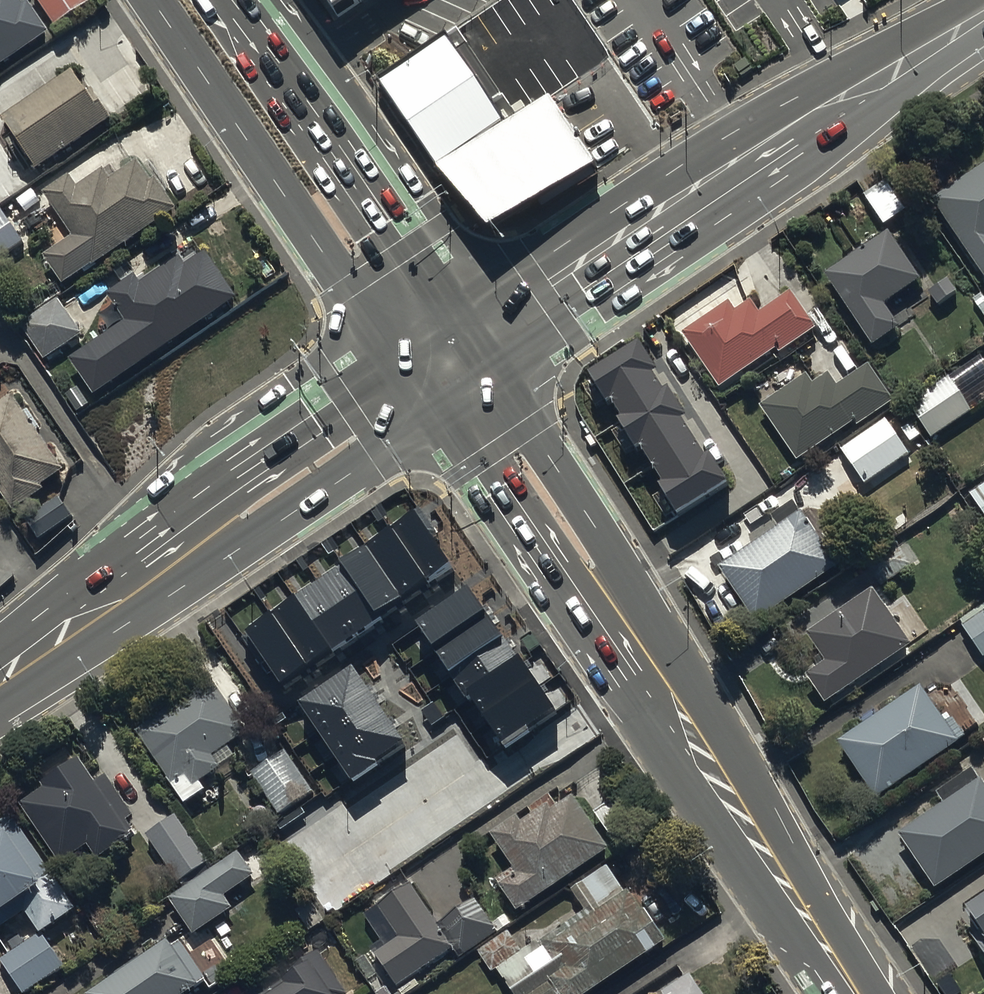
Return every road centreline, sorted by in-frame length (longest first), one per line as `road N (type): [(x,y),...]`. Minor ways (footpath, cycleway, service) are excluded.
road 1 (primary): [(812,930),(717,829),(408,374)]
road 2 (primary): [(469,336),(670,649),(753,795),(812,930)]
road 3 (secondary): [(469,336),(740,155),(983,15)]
road 4 (secondary): [(0,678),(282,458),(408,374)]
road 5 (primary): [(408,374),(153,0)]
road 6 (primary): [(231,0),(469,336)]

